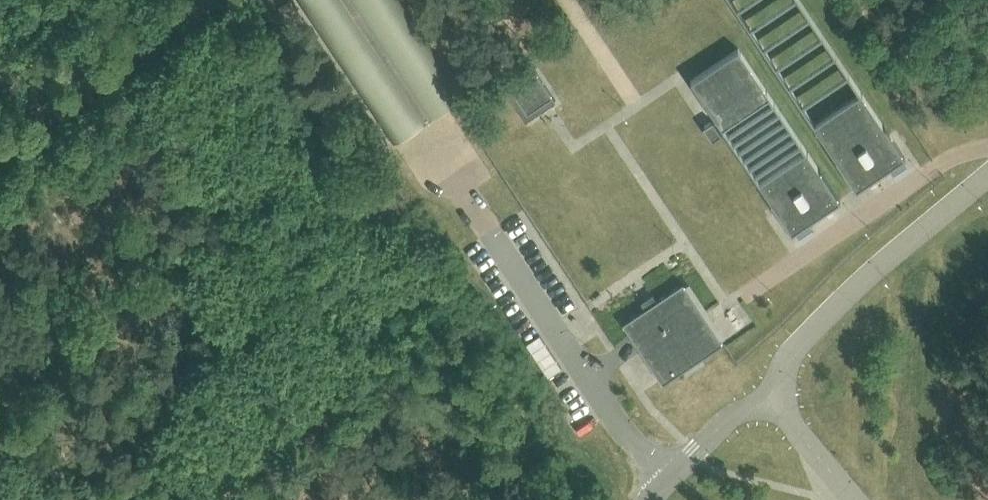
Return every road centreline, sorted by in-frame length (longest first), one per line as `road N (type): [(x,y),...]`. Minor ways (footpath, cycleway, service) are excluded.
road 1 (unclassified): [(0,141),(209,0)]
road 2 (unclassified): [(638,105),(568,0)]

